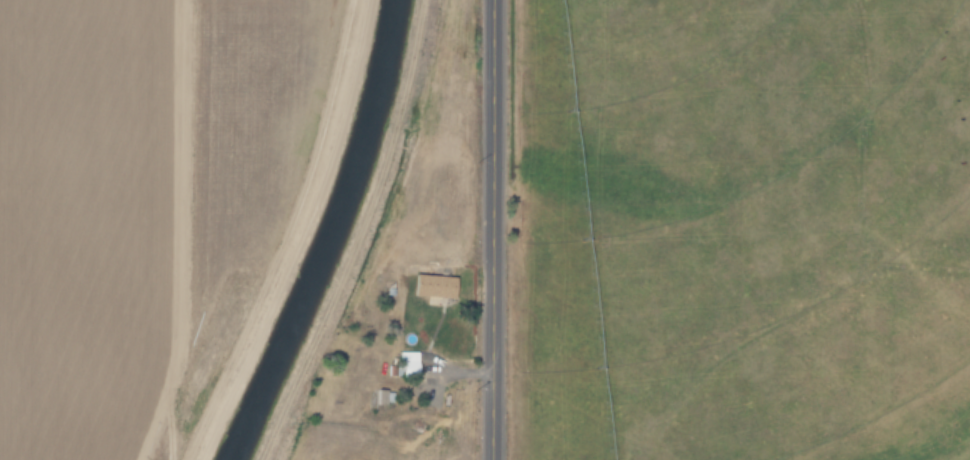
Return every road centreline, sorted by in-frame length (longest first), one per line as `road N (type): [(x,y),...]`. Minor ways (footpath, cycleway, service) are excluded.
road 1 (track): [(200,459),(320,186),(367,0)]
road 2 (track): [(256,459),(369,196),(419,0)]
road 3 (tertiary): [(493,459),(494,0)]

